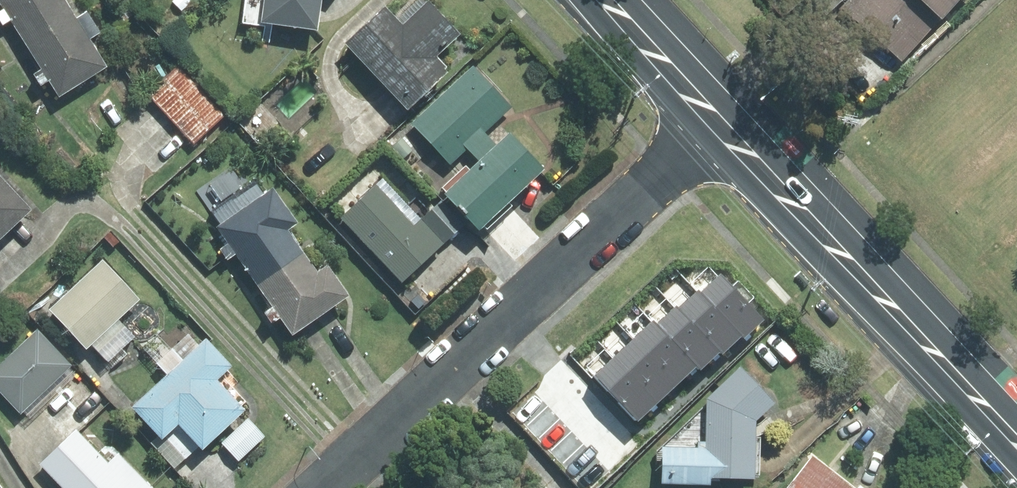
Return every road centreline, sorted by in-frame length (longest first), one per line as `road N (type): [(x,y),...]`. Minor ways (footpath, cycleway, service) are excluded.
road 1 (residential): [(326,487),(717,123)]
road 2 (secondary): [(717,123),(1016,440)]
road 3 (secondary): [(606,0),(717,123)]

